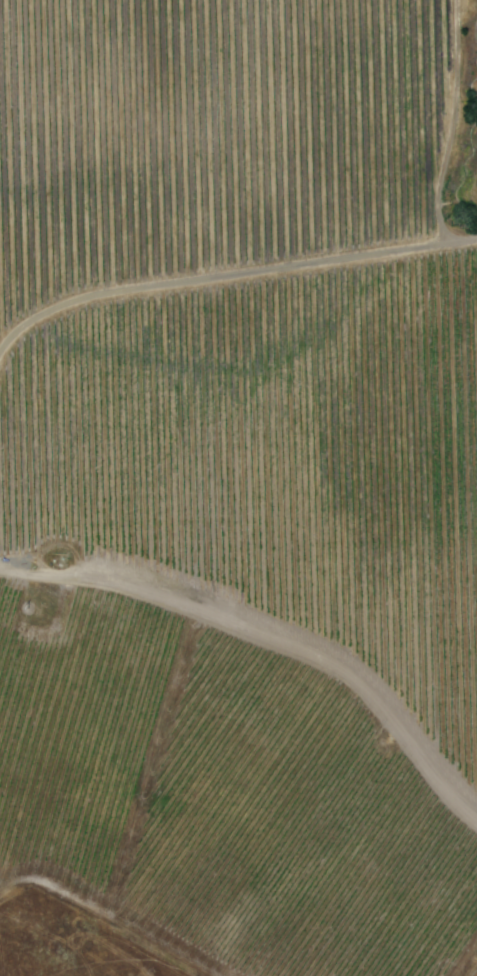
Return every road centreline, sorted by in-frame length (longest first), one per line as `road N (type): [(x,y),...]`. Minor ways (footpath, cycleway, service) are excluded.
road 1 (track): [(0,575),(139,597),(345,677),(476,825)]
road 2 (track): [(476,241),(93,297),(33,322),(0,358)]
road 3 (track): [(460,243),(445,232),(441,193),(457,123),(459,0)]

